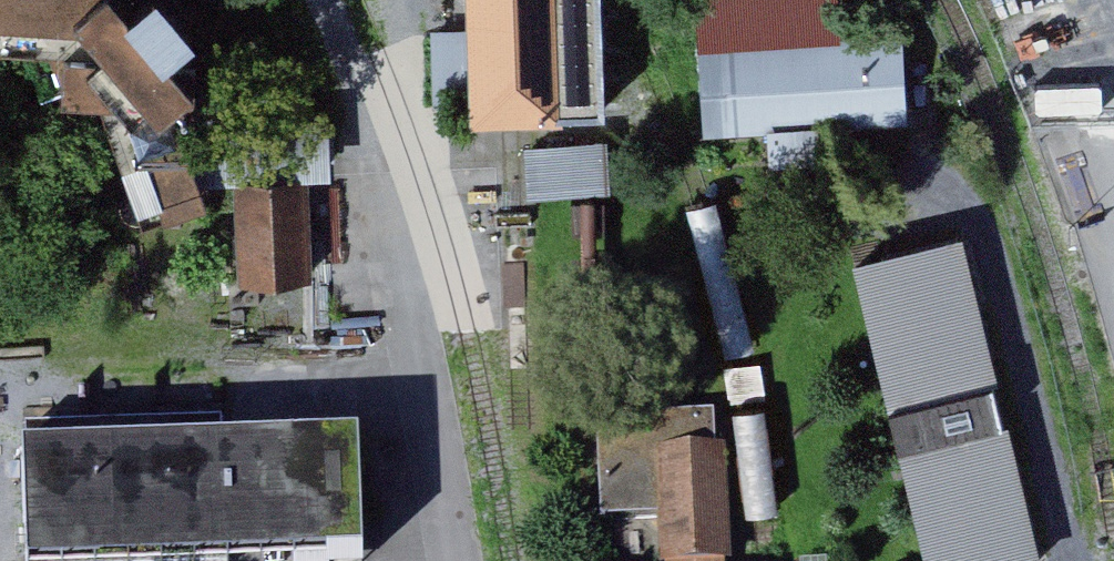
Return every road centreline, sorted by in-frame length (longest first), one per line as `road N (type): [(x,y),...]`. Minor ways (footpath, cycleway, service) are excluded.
road 1 (residential): [(385,146),(469,560)]
road 2 (track): [(318,0),(385,146)]

